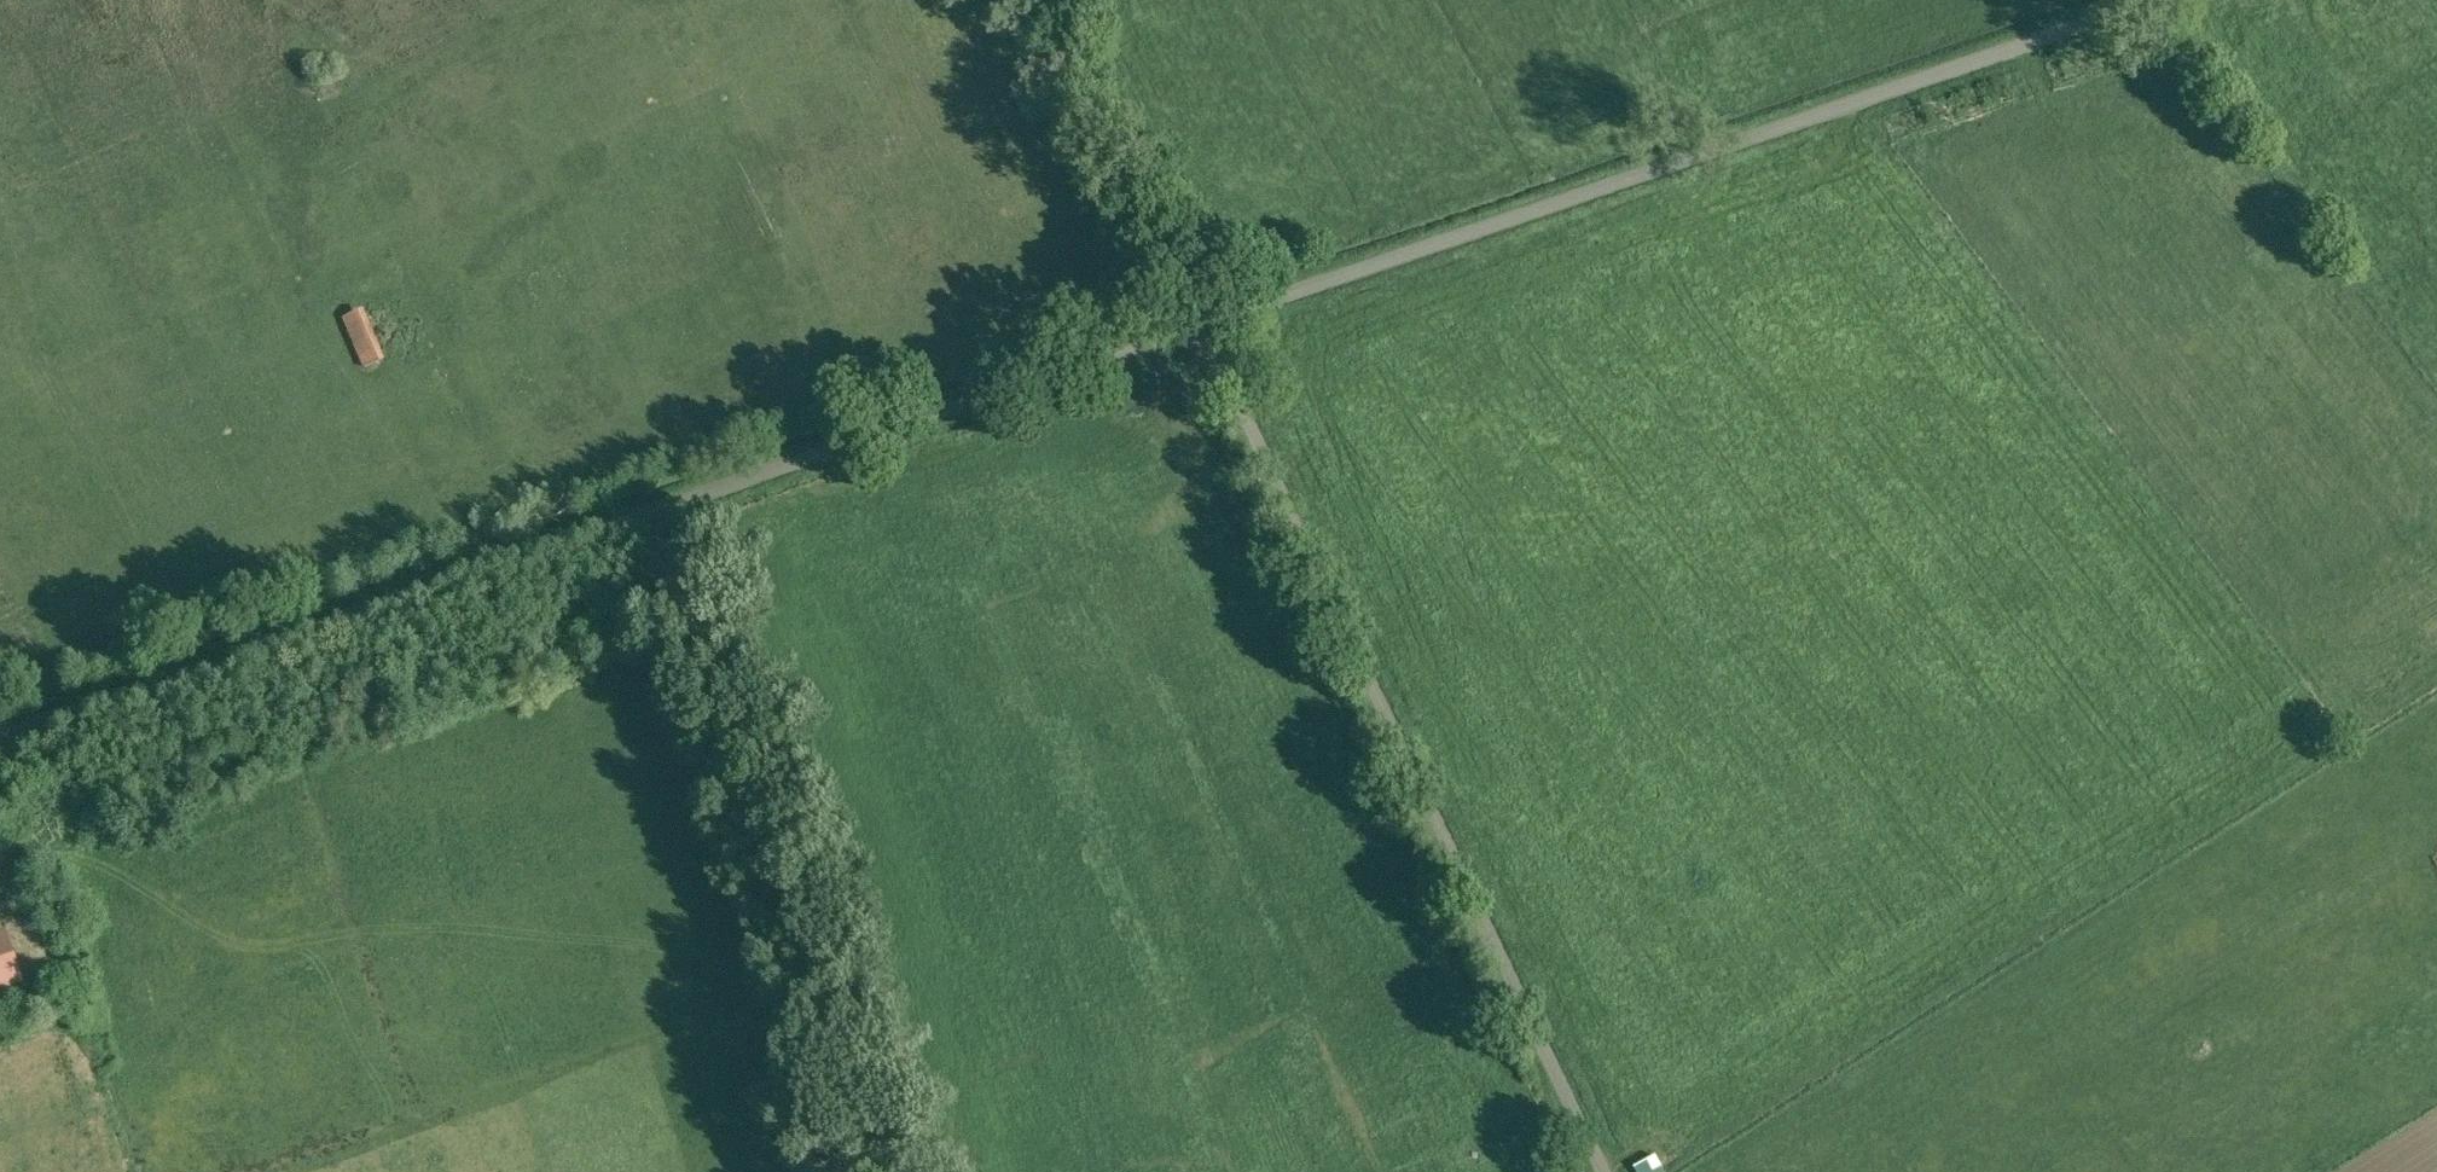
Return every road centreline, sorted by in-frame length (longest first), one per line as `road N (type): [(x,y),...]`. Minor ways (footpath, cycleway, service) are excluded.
road 1 (unclassified): [(1203,332),(0,738)]
road 2 (unclassified): [(2161,0),(1203,332)]
road 3 (unclassified): [(1203,332),(1602,1171)]

